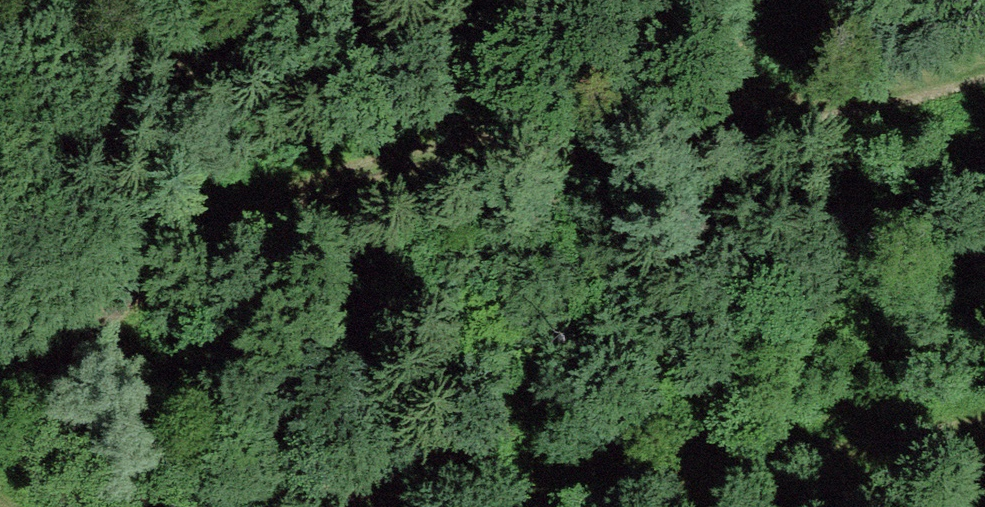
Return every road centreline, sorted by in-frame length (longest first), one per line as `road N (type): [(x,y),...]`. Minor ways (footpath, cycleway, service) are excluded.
road 1 (track): [(0,405),(253,202),(417,121),(592,88),(830,87),(984,62)]
road 2 (track): [(279,506),(366,476),(679,472),(984,414)]

